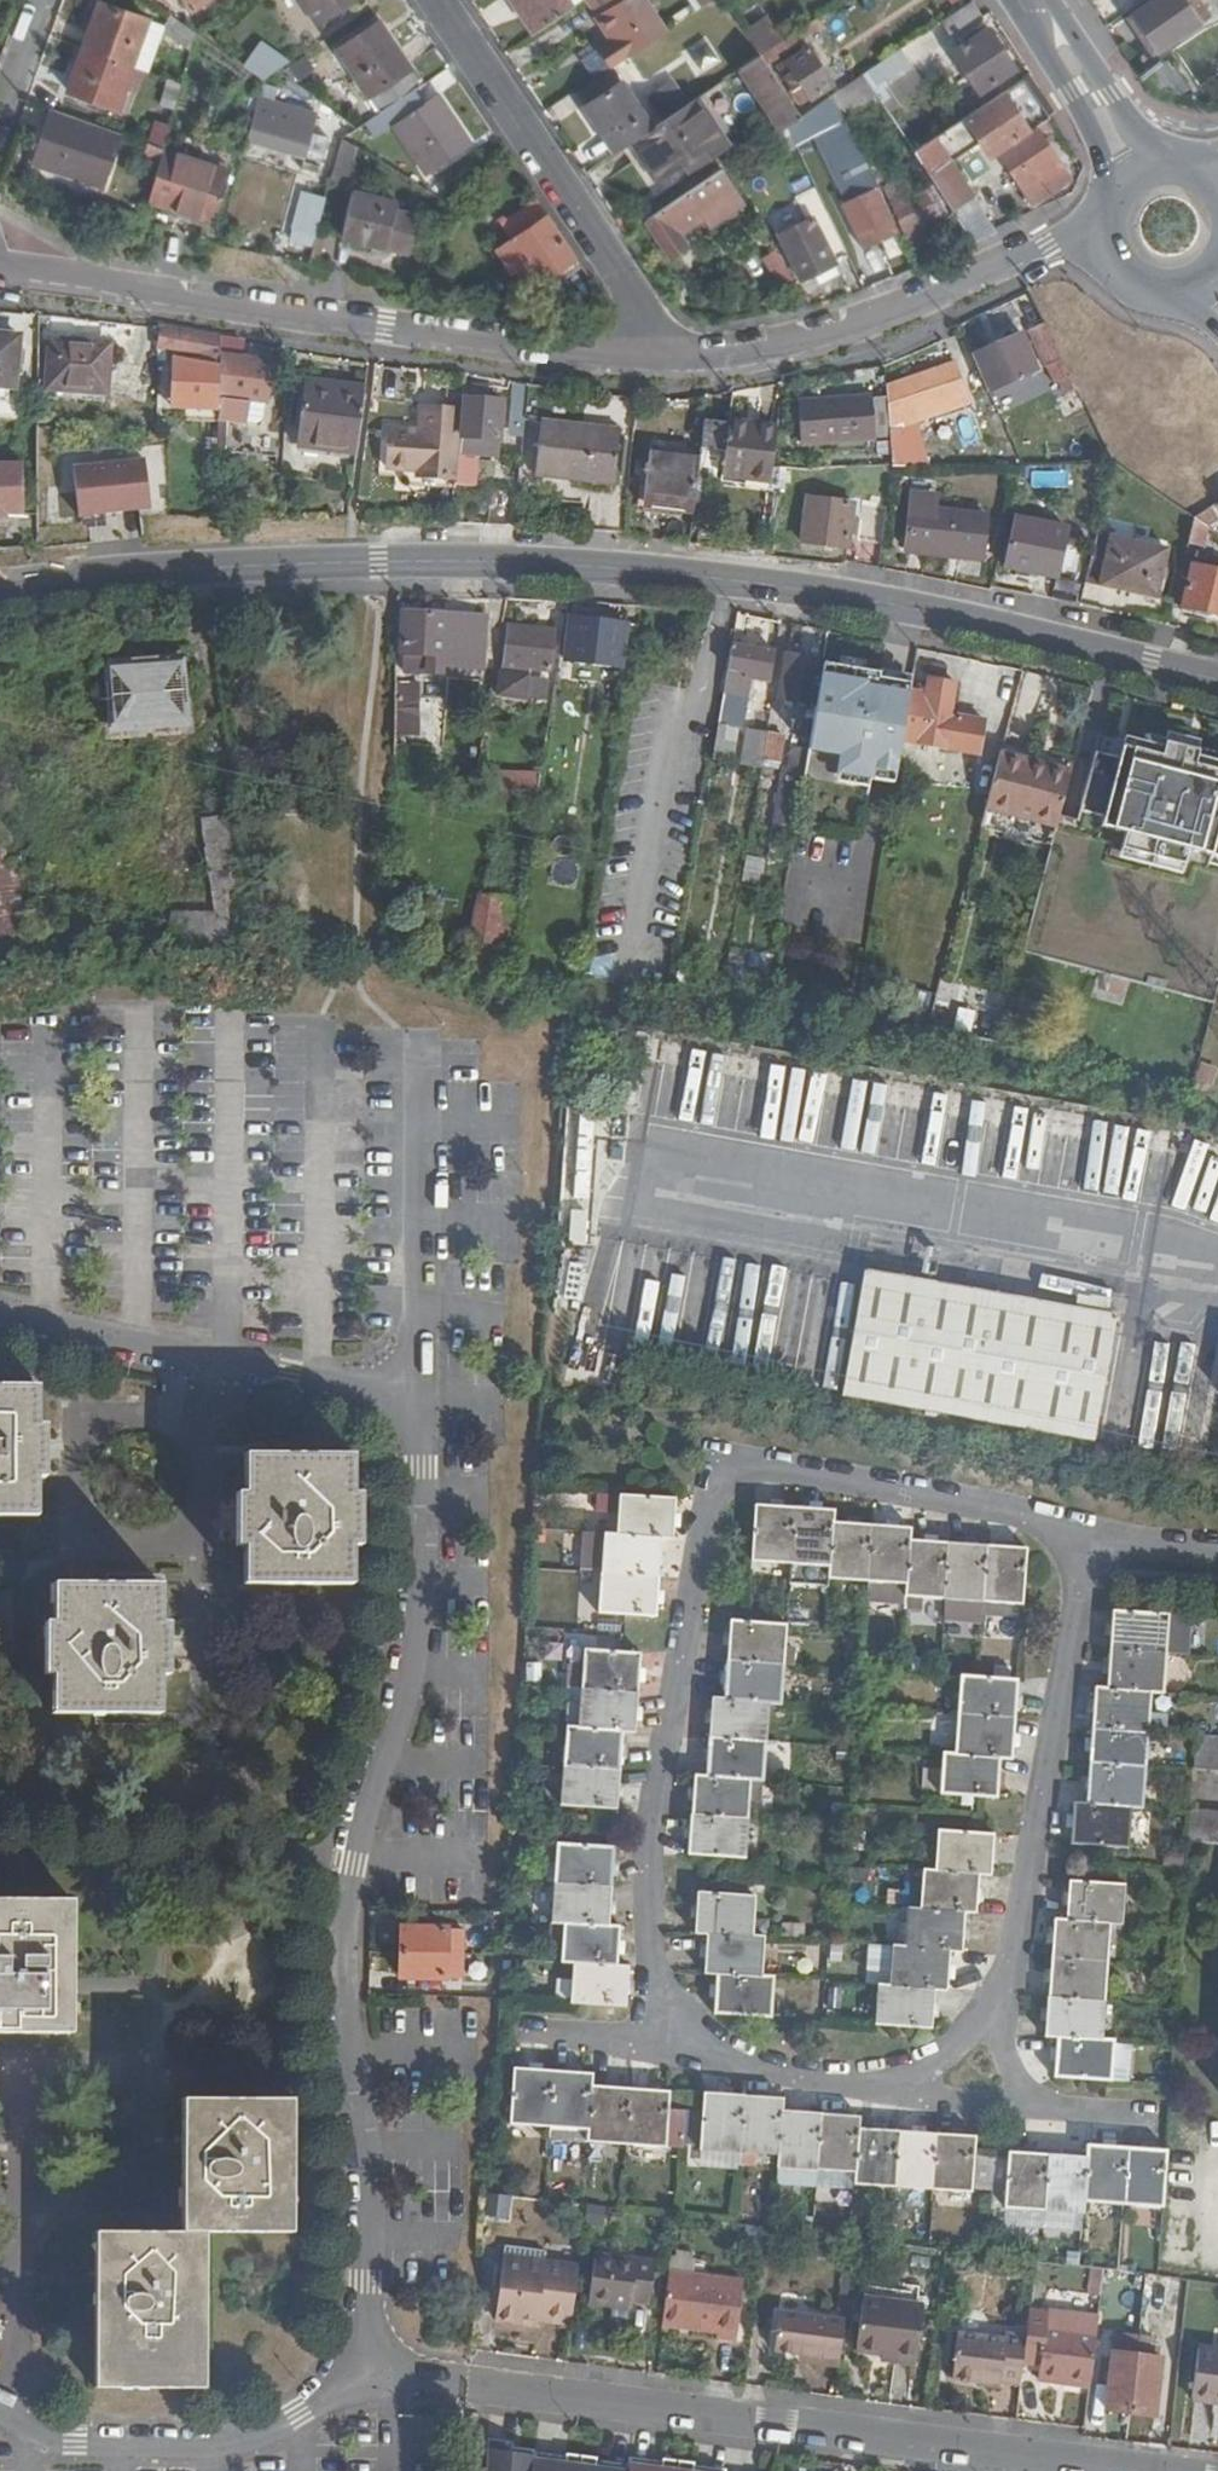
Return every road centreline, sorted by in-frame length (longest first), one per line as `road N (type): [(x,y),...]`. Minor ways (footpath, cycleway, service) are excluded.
road 1 (residential): [(0,1311),(330,1379),(402,1412),(422,1440),(422,1607),(348,1899),(347,1986),(369,2191),(365,2364)]
road 2 (residential): [(0,586),(314,562),(583,565),(850,597),(1217,679)]
road 3 (residential): [(1156,2470),(365,2364)]
road 4 (residential): [(679,362),(515,345),(0,267)]
road 5 (residential): [(717,1461),(648,1842),(652,1956),(675,2017),(696,2040)]
road 6 (residential): [(1091,1539),(1010,1962),(975,2071)]
road 7 (residential): [(1091,225),(819,338),(679,362)]
road 8 (residential): [(679,362),(436,0)]
road 9 (residential): [(0,2417),(75,2446),(198,2448),(300,2416),(365,2364)]
road 10 (residential): [(717,1461),(1022,1515),(1091,1539)]
road 11 (residential): [(975,2071),(832,2085),(779,2076),(696,2040)]
road 12 (secondary): [(1032,0),(1131,159)]
road 13 (residential): [(696,2040),(520,2030)]
road 14 (residential): [(1140,2115),(1039,2108),(975,2071)]
road 15 (secondary): [(1091,225),(1104,268),(1119,285),(1139,297),(1184,301)]
road 16 (residential): [(1091,1539),(1217,1548)]

